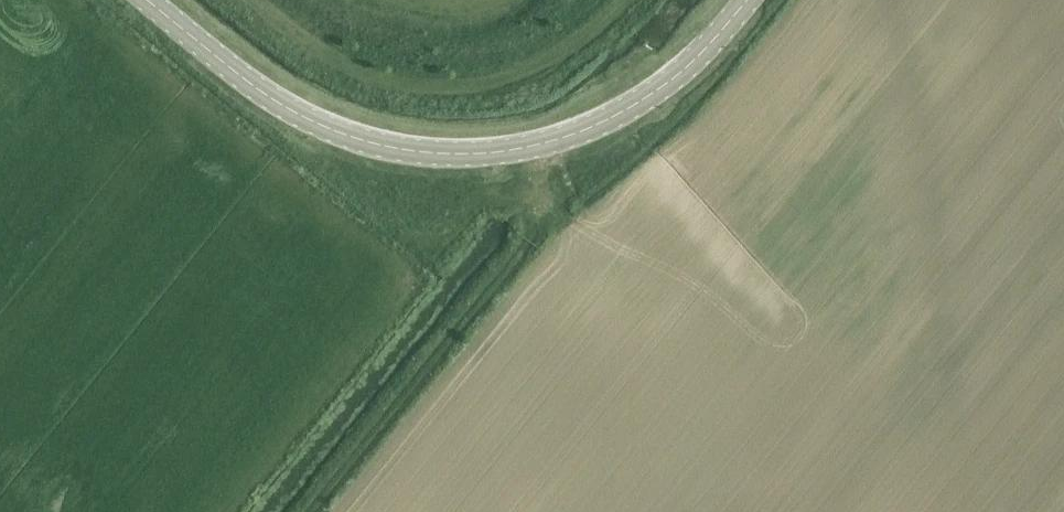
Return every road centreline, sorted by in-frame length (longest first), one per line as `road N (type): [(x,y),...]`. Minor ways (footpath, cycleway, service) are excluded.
road 1 (tertiary): [(747,0),(698,61),(619,117),(489,155),(409,156),(331,136),(276,109),(139,0)]
road 2 (track): [(533,145),(547,212),(306,511)]

